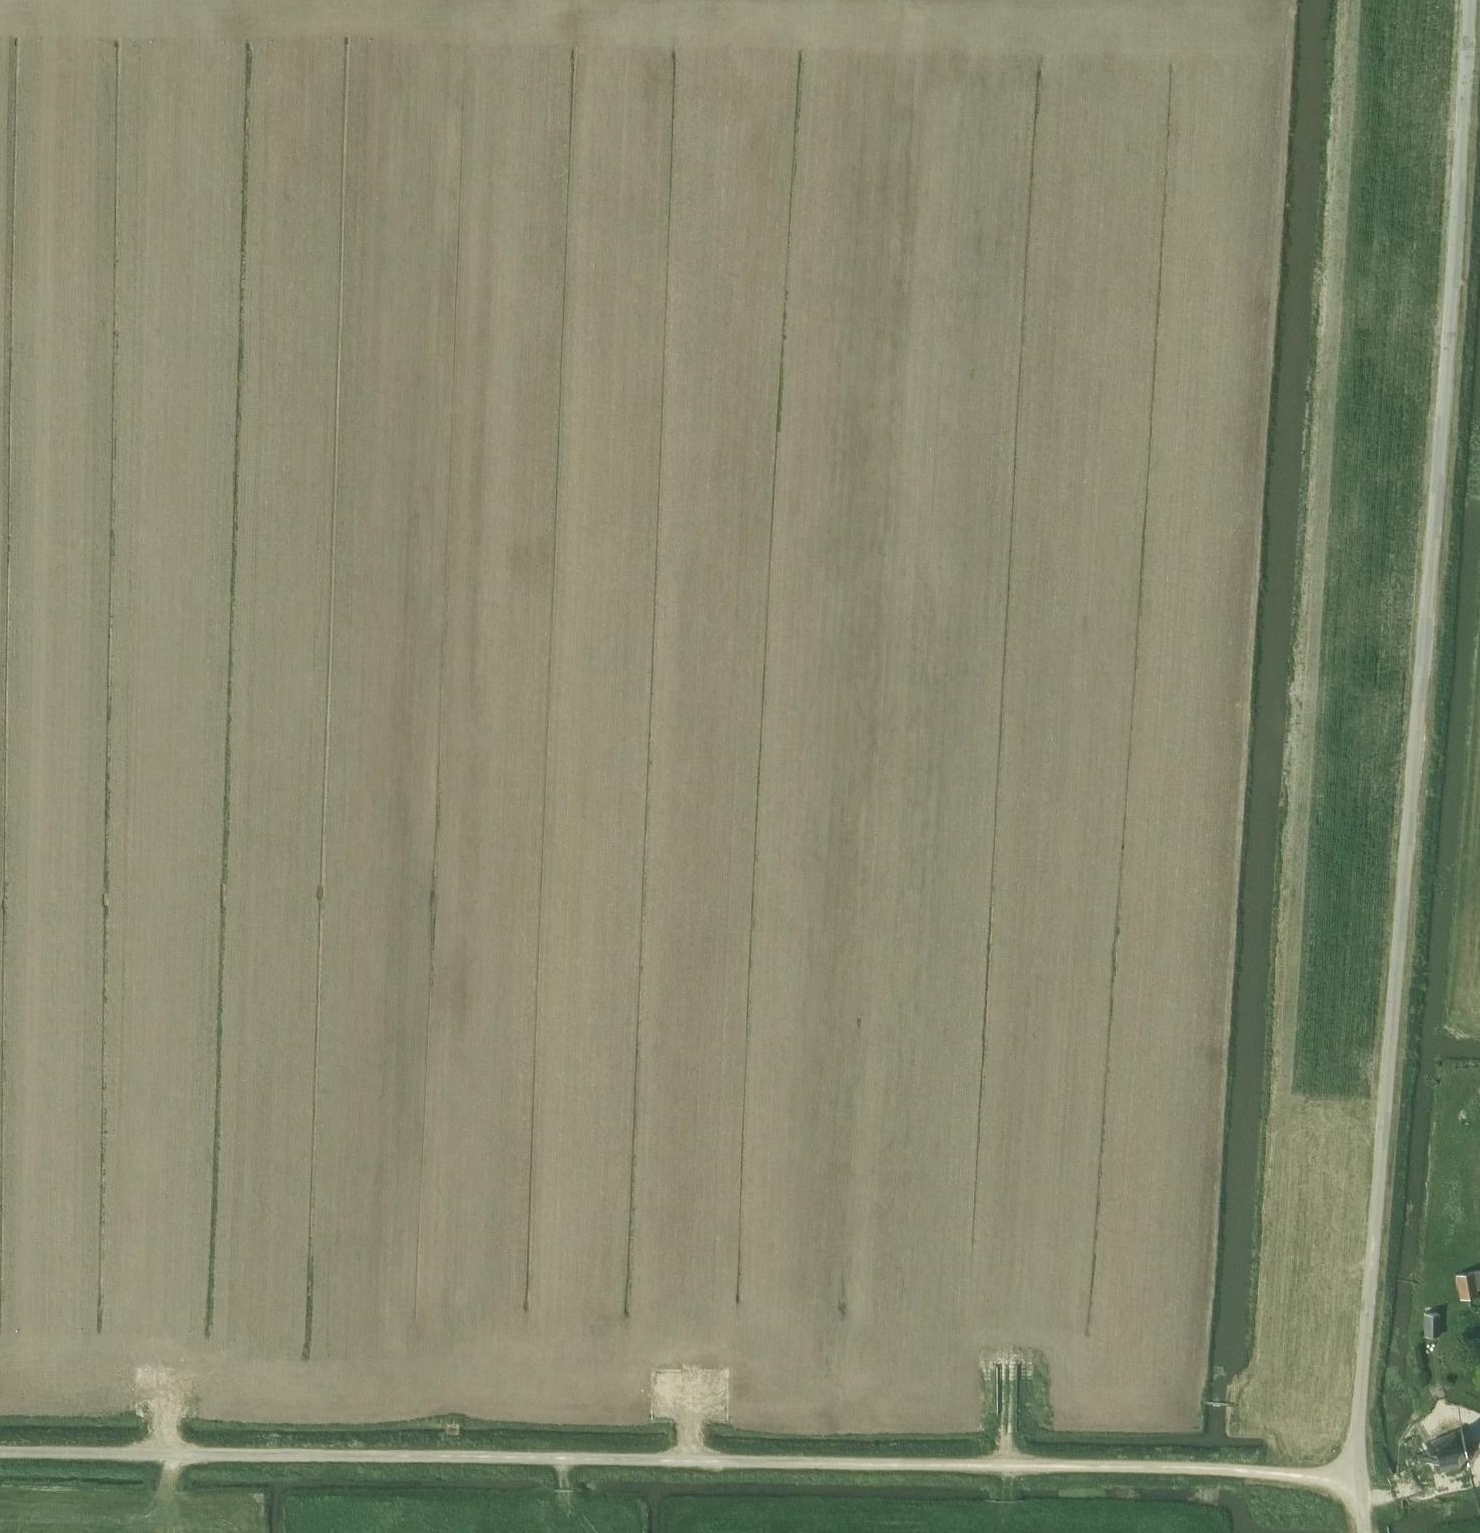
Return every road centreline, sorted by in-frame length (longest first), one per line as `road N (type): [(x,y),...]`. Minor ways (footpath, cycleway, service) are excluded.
road 1 (unclassified): [(1357,1483),(1474,0)]
road 2 (unclassified): [(1357,1483),(1099,1466),(0,1447)]

